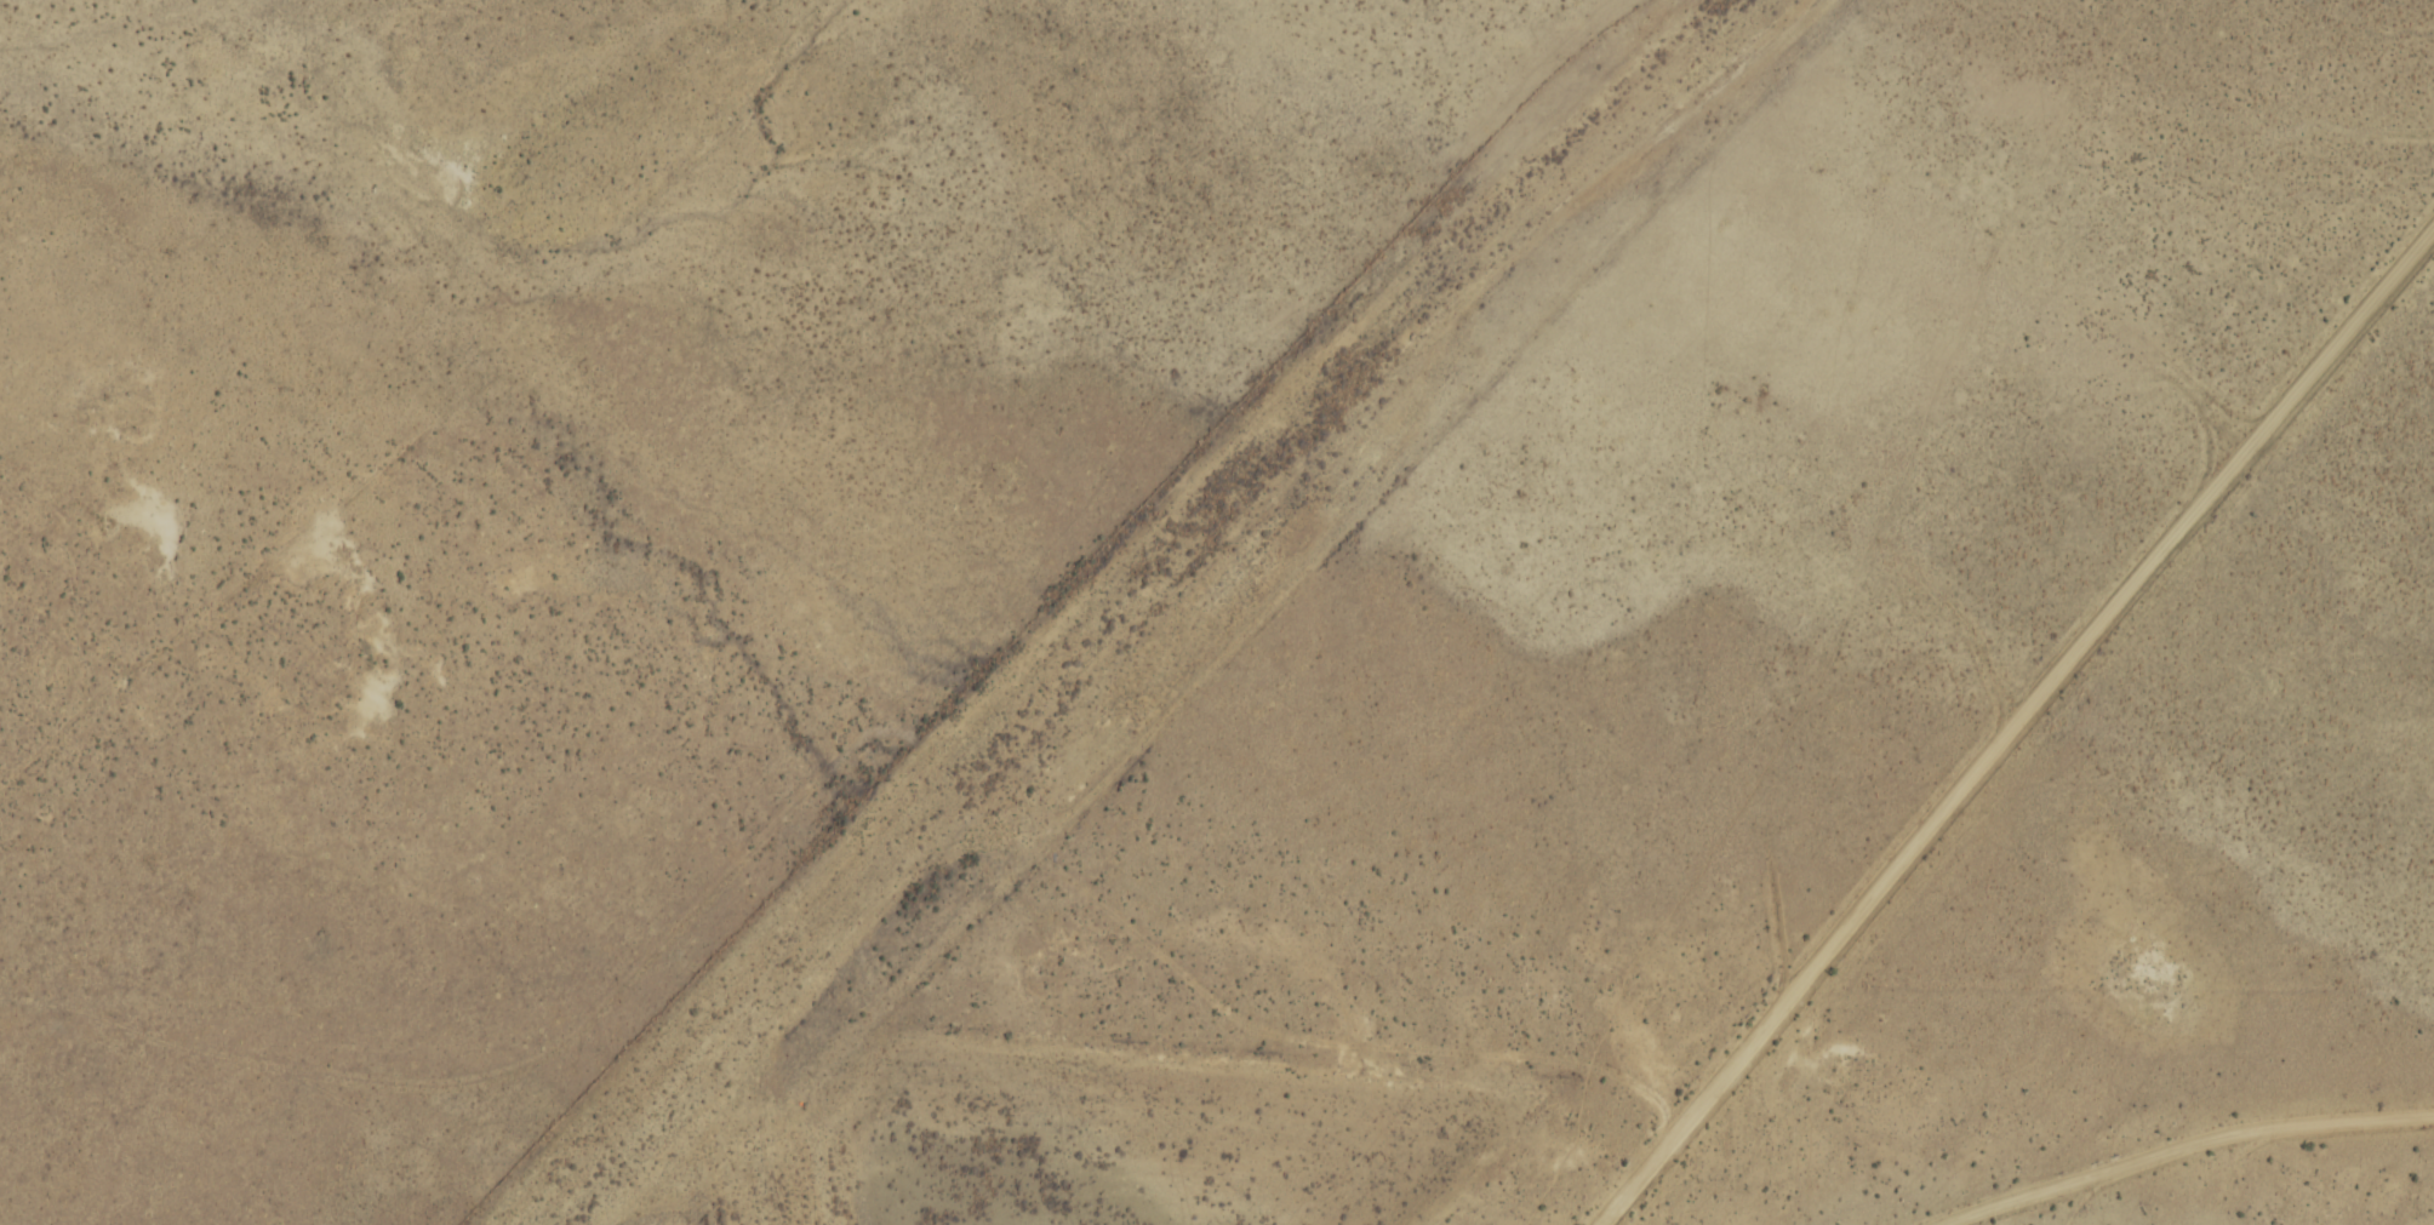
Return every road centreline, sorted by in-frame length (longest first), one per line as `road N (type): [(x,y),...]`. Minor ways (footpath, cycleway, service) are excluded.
road 1 (tertiary): [(1599,1224),(2433,228)]
road 2 (residential): [(2433,1112),(2201,1138),(1929,1224)]

